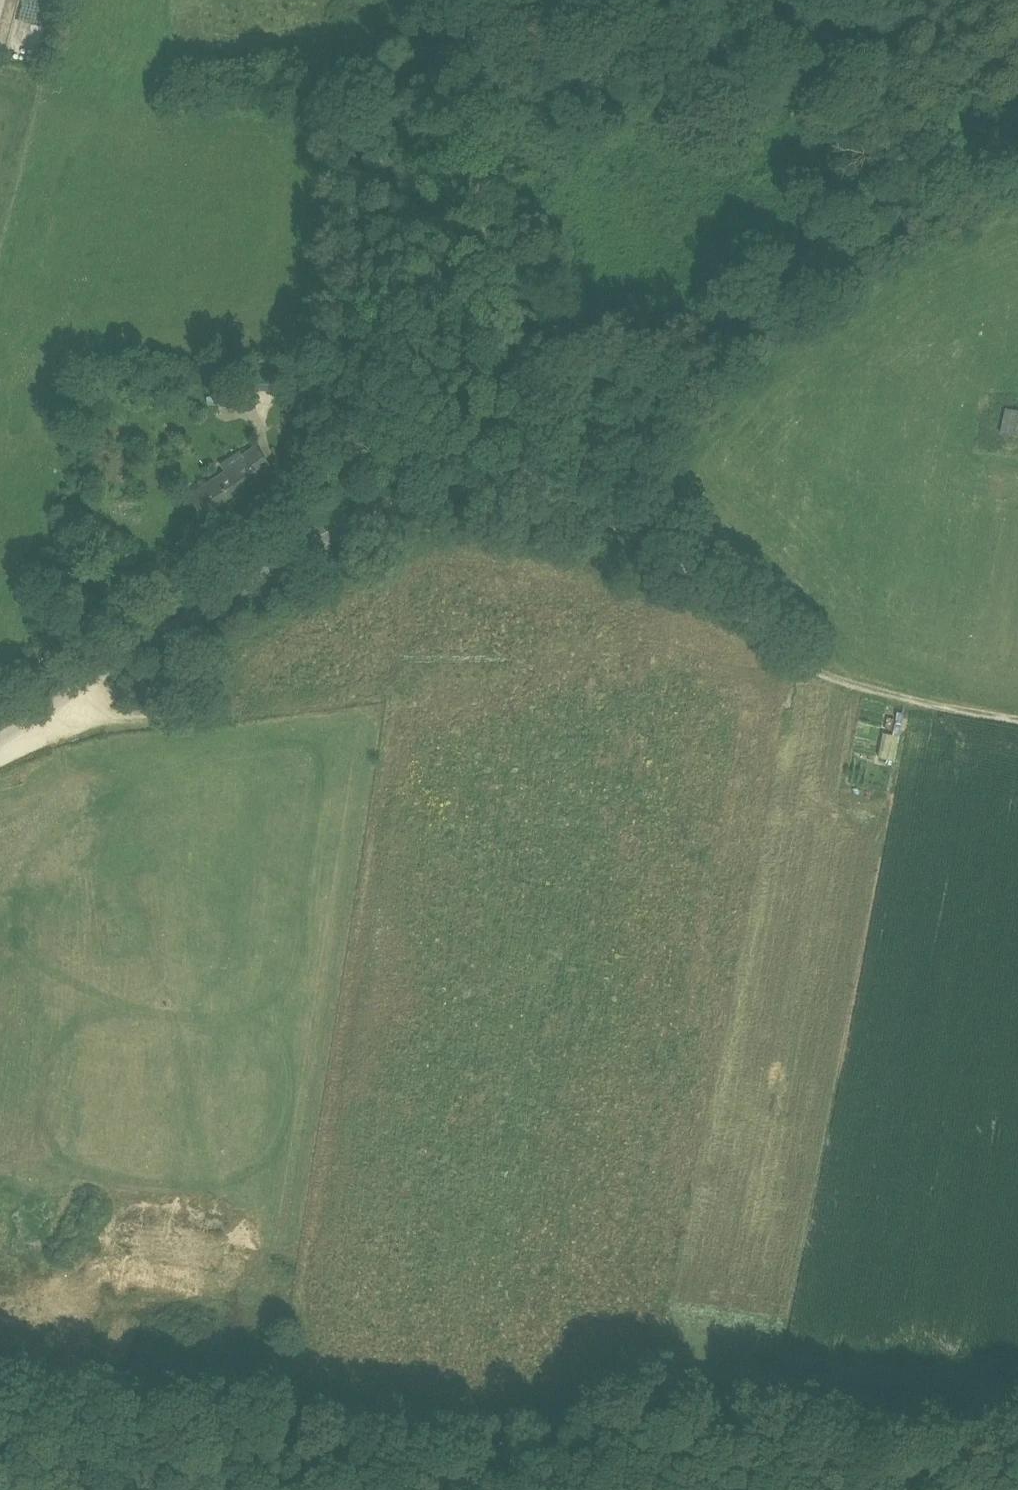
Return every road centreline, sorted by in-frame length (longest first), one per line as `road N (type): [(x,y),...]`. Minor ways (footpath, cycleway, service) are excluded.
road 1 (unclassified): [(0,739),(189,617),(364,521),(552,478),(585,461),(737,316),(843,234),(936,177),(1017,142)]
road 2 (track): [(522,484),(520,327),(484,50),(461,0)]

